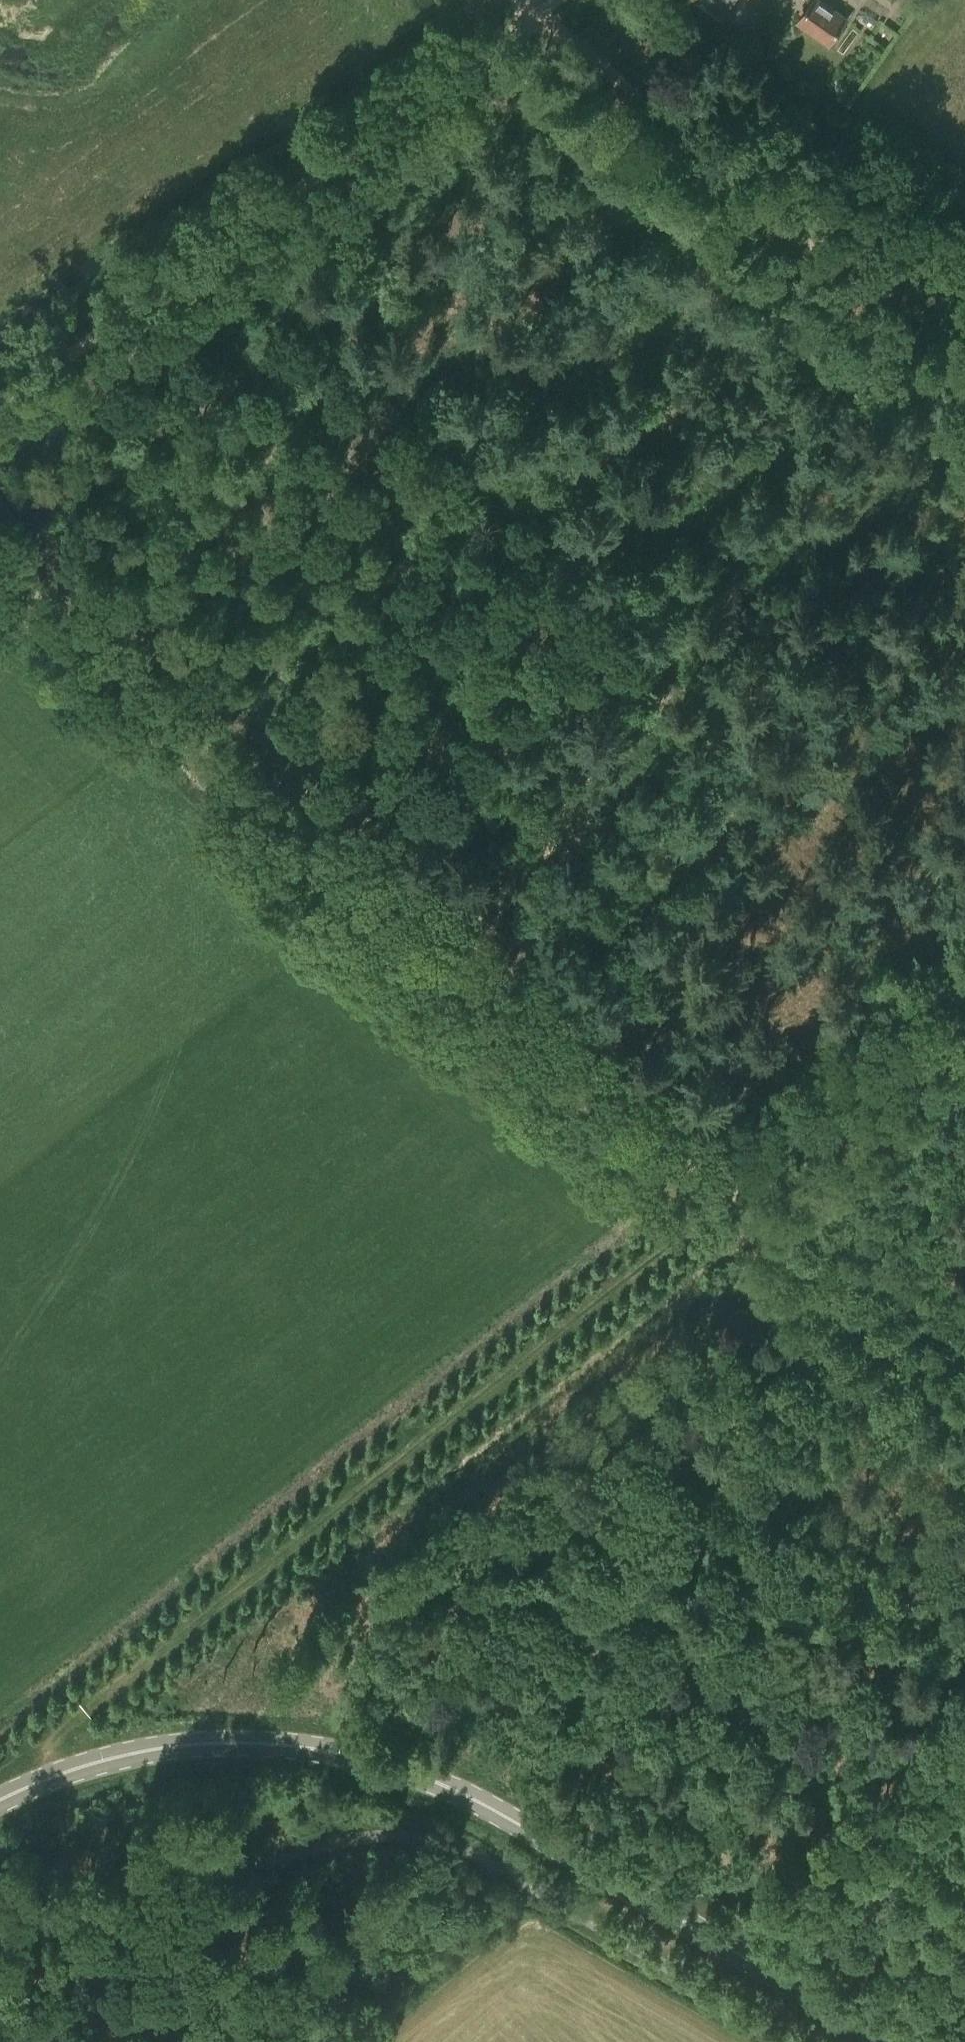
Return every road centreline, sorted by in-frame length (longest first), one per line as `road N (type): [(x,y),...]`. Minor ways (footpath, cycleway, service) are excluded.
road 1 (track): [(964,1403),(0,559)]
road 2 (secondary): [(0,1799),(62,1768),(218,1739),(364,1755),(494,1805),(897,2041)]
road 3 (track): [(0,407),(554,8)]
road 4 (track): [(554,8),(964,371)]
road 5 (track): [(731,1197),(964,1021)]

